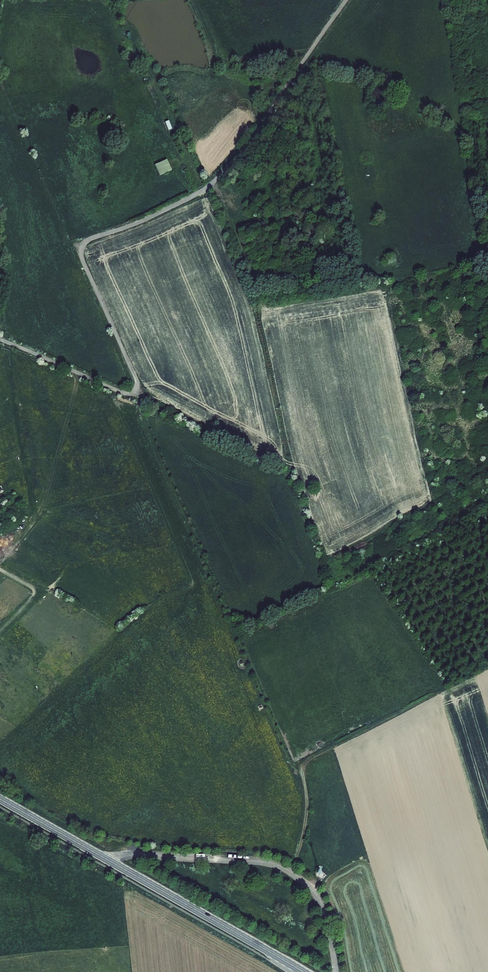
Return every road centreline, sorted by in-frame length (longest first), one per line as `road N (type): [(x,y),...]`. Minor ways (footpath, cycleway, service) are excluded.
road 1 (unclassified): [(346,0),(257,134),(213,183),(82,246),(136,380),(132,393),(0,339)]
road 2 (secondary): [(0,799),(304,971)]

